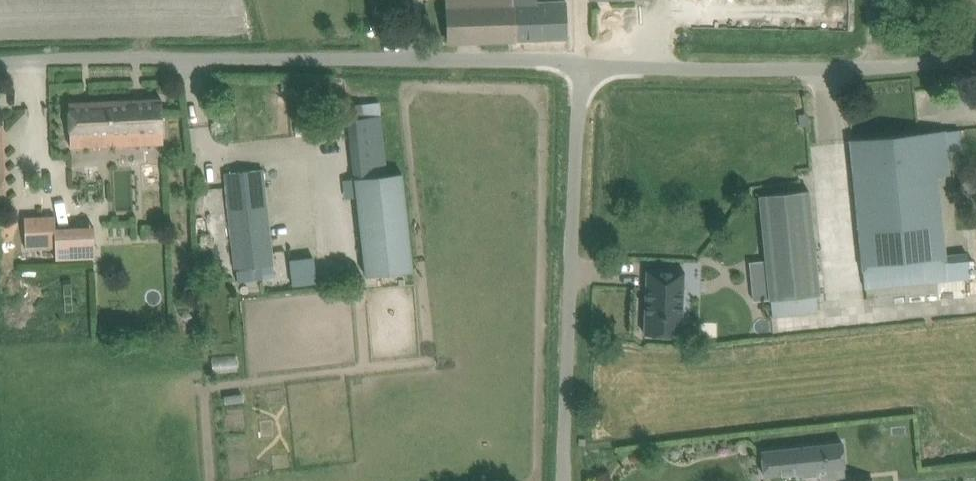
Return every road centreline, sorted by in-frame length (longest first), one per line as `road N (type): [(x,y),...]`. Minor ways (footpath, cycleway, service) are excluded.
road 1 (unclassified): [(579,61),(108,55),(0,63)]
road 2 (unclassified): [(559,480),(579,61)]
road 3 (unclassified): [(975,46),(899,64),(624,68),(579,61)]

